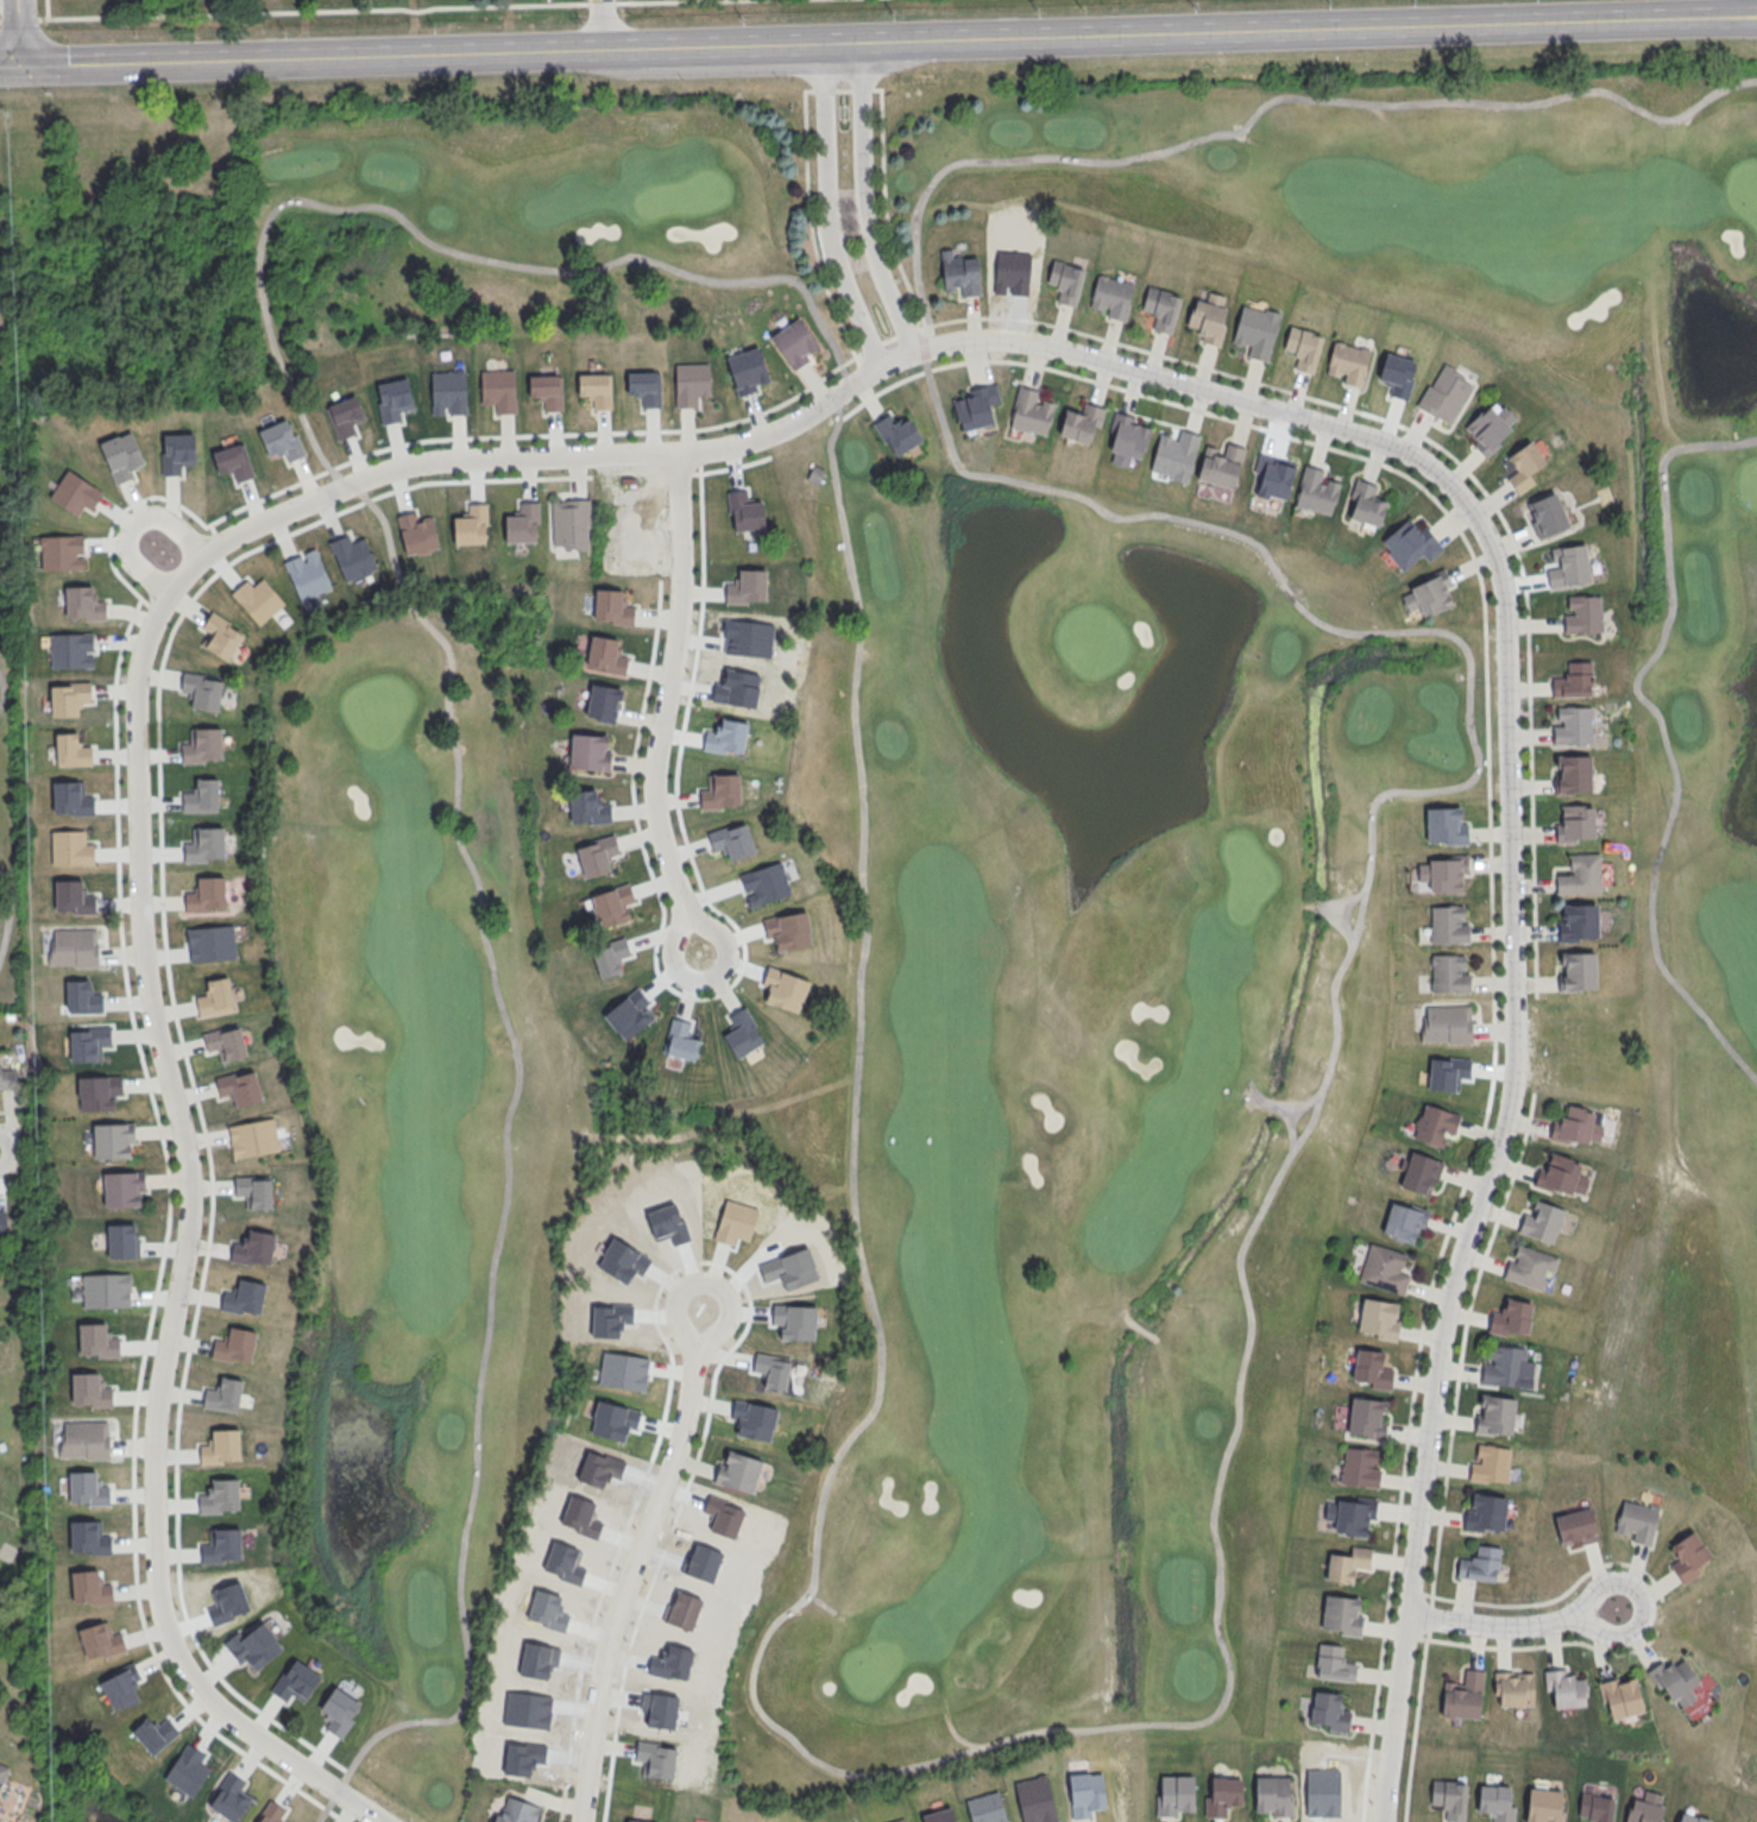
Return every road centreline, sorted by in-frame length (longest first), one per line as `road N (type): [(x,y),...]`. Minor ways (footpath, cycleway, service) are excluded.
road 1 (residential): [(1384,1821),(1446,1319),(1503,1141),(1516,1065),(1507,632),(1491,546),(1450,486)]
road 2 (residential): [(168,598),(146,642),(136,710),(144,958),(190,1180),(156,1421),(162,1614),(212,1702),(381,1821)]
road 3 (secondary): [(858,43),(1756,17)]
road 4 (residential): [(985,340),(924,349),(878,367),(795,422),(729,447),(389,471),(245,530),(204,555),(168,598)]
road 5 (secondary): [(349,57),(858,43)]
road 6 (residential): [(1450,486),(1410,454),(1366,437),(1058,349),(985,340)]
road 7 (residential): [(582,1821),(606,1645),(679,1436),(695,1351)]
road 8 (residential): [(679,453),(680,612),(654,782),(687,914)]
road 9 (secondary): [(0,65),(349,57)]
road 10 (residential): [(819,44),(830,225),(878,367)]
road 11 (residential): [(913,353),(868,232),(858,43)]
road 12 (residential): [(1572,1619),(1620,1635),(1643,1625),(1646,1610),(1632,1584),(1617,1582),(1572,1619)]
road 13 (residential): [(695,1351),(729,1311),(722,1287),(710,1281),(692,1280),(675,1299),(695,1351)]
road 14 (residential): [(687,914),(675,938),(676,967),(687,979),(711,981),(723,970),(724,942),(687,914)]
road 15 (residential): [(1406,1618),(1504,1627),(1572,1619)]

